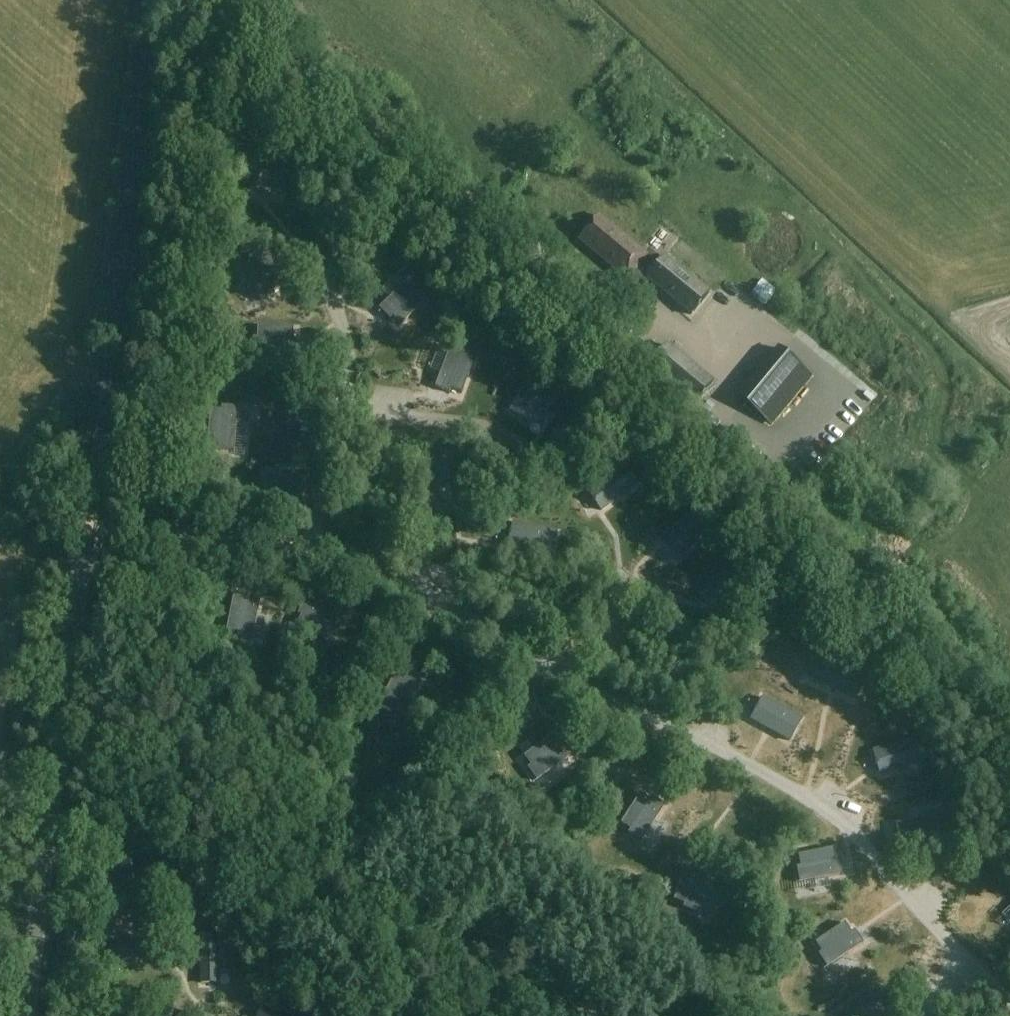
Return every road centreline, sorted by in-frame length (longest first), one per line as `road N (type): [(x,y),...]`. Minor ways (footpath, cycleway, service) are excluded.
road 1 (unclassified): [(31,1015),(155,0)]

